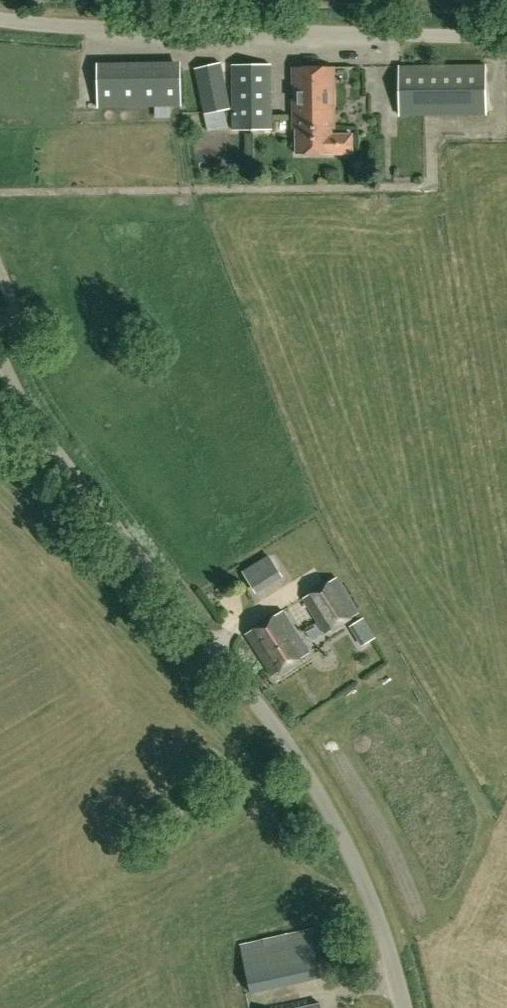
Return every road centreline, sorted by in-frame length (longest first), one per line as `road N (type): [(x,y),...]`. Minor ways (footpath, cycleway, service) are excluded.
road 1 (unclassified): [(404,1007),(370,897),(315,788),(44,437),(0,357)]
road 2 (unclassified): [(0,20),(506,38)]

